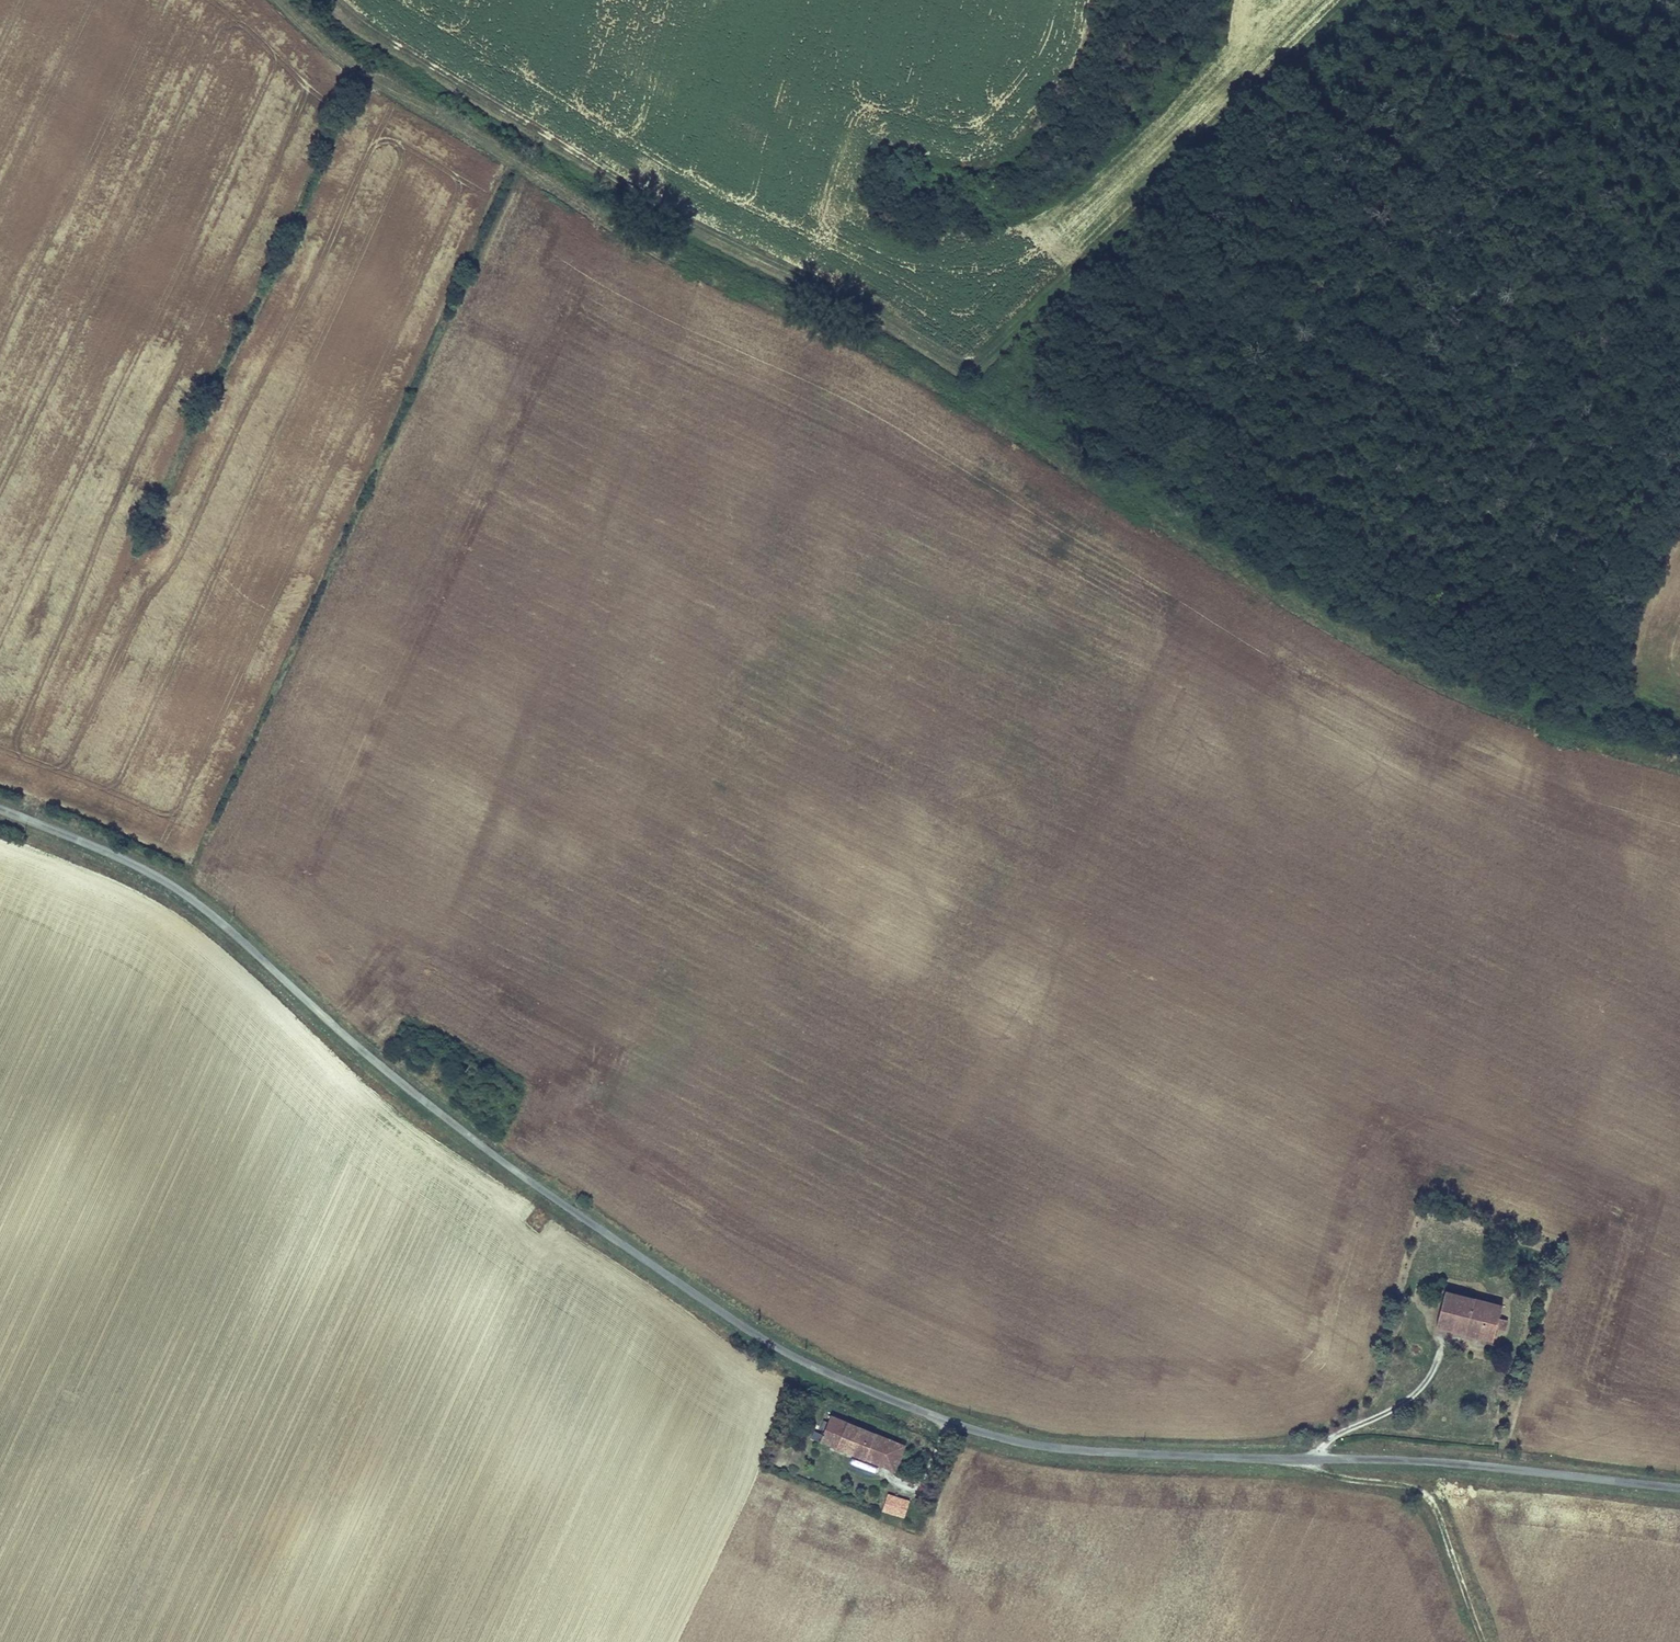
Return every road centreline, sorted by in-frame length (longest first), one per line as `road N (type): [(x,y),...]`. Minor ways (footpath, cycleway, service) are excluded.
road 1 (unclassified): [(1679,1488),(1421,1460),(1072,1449),(988,1433),(881,1396),(759,1337),(551,1196),(408,1088),(178,885),(0,805)]
road 2 (track): [(1315,1457),(1328,1476),(1401,1485),(1431,1501),(1484,1641)]

